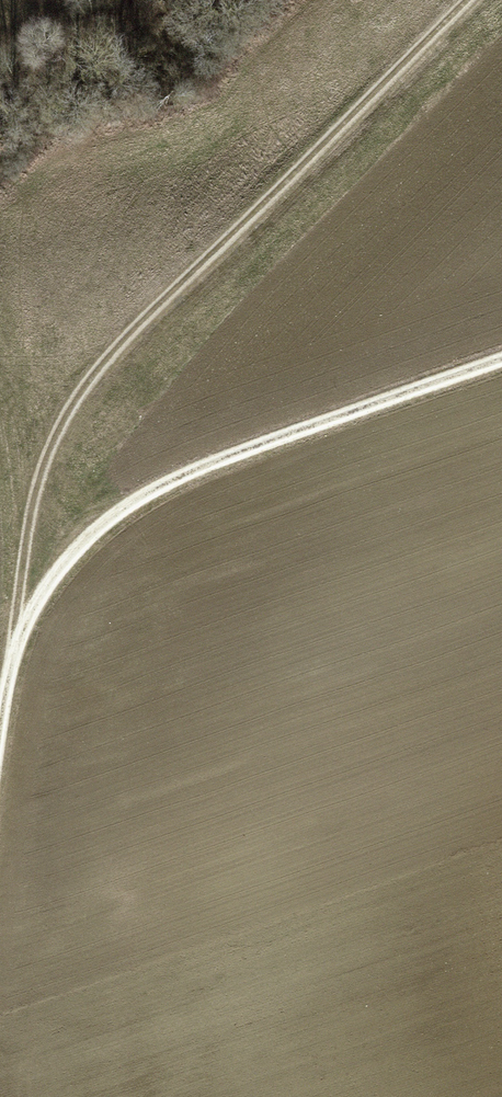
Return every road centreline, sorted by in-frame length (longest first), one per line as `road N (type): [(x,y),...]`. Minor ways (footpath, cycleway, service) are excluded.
road 1 (track): [(28,710),(40,483),(128,345),(478,0)]
road 2 (track): [(0,907),(28,710),(88,551),(210,461),(501,362)]

